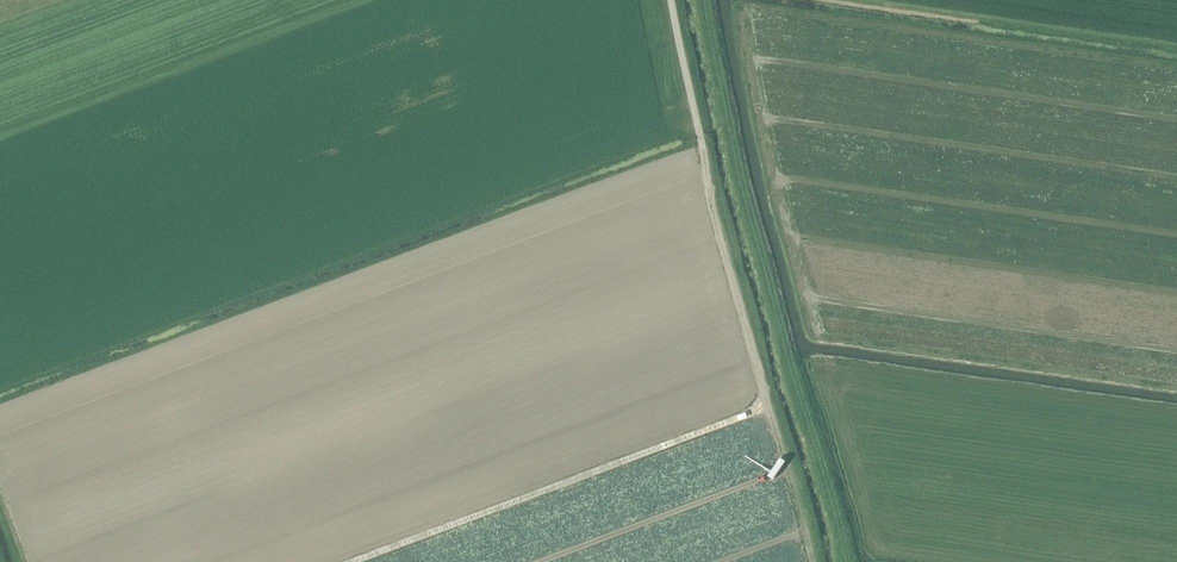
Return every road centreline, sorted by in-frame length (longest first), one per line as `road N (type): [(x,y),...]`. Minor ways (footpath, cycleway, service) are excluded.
road 1 (track): [(768,405),(351,561)]
road 2 (track): [(673,0),(707,191),(768,405)]
road 3 (track): [(810,561),(768,405)]

